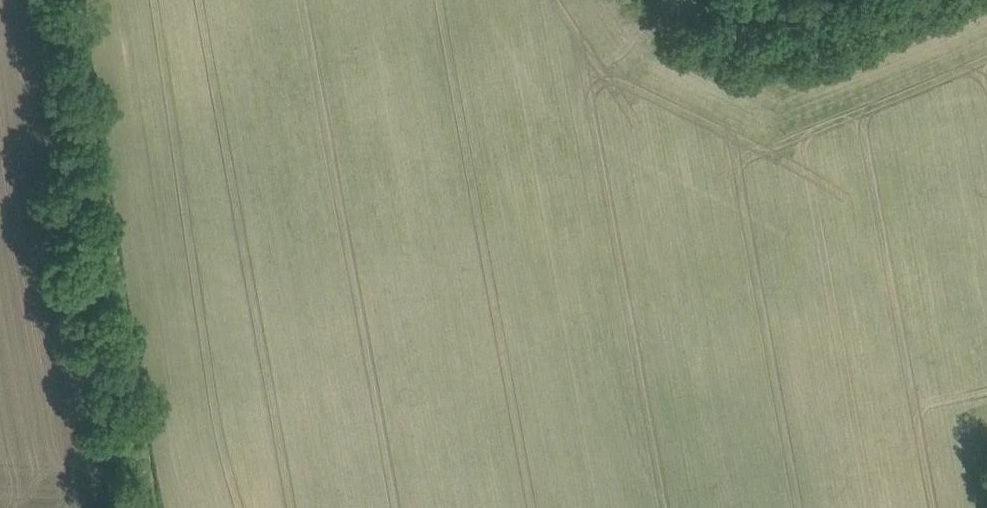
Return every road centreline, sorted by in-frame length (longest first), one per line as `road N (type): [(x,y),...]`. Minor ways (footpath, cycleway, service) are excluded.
road 1 (unclassified): [(888,0),(790,36),(726,27),(682,0)]

